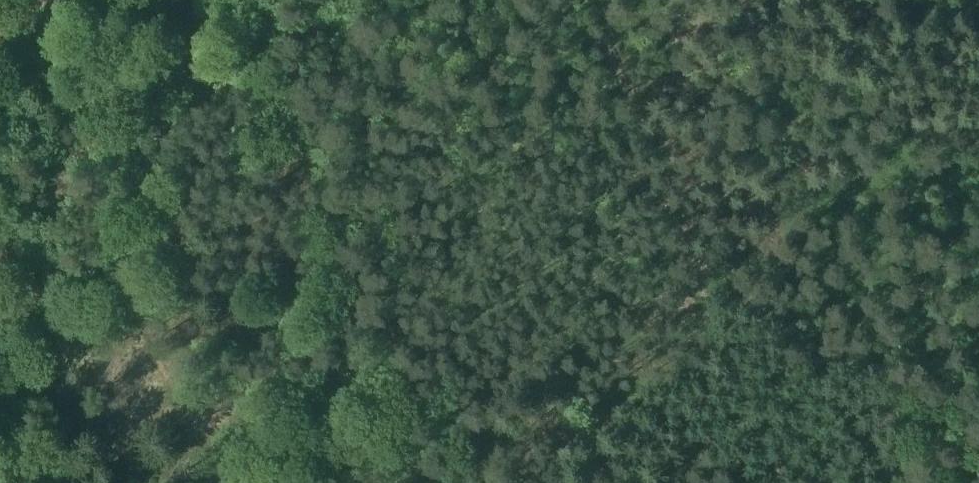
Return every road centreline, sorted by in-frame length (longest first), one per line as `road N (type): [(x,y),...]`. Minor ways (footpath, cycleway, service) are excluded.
road 1 (track): [(978,385),(886,482)]

